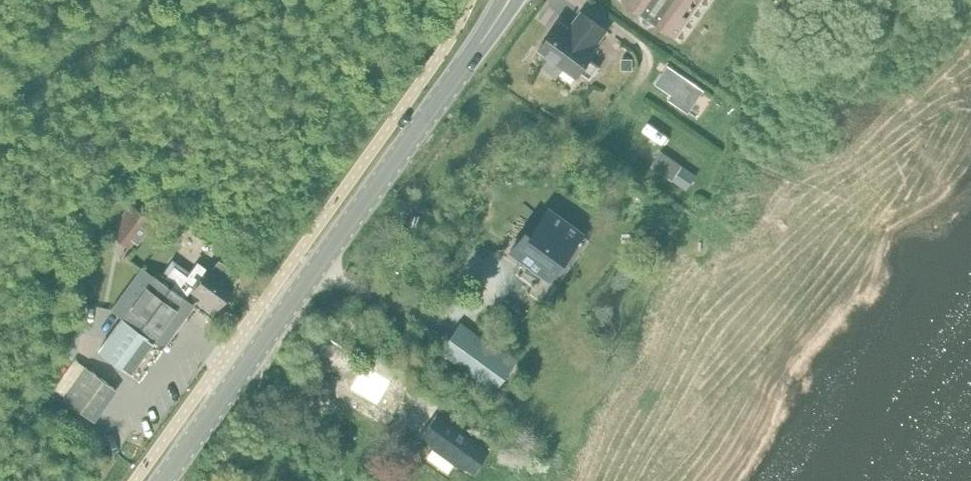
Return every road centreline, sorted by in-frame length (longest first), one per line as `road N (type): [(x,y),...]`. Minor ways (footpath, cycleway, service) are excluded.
road 1 (tertiary): [(167,480),(508,0)]

